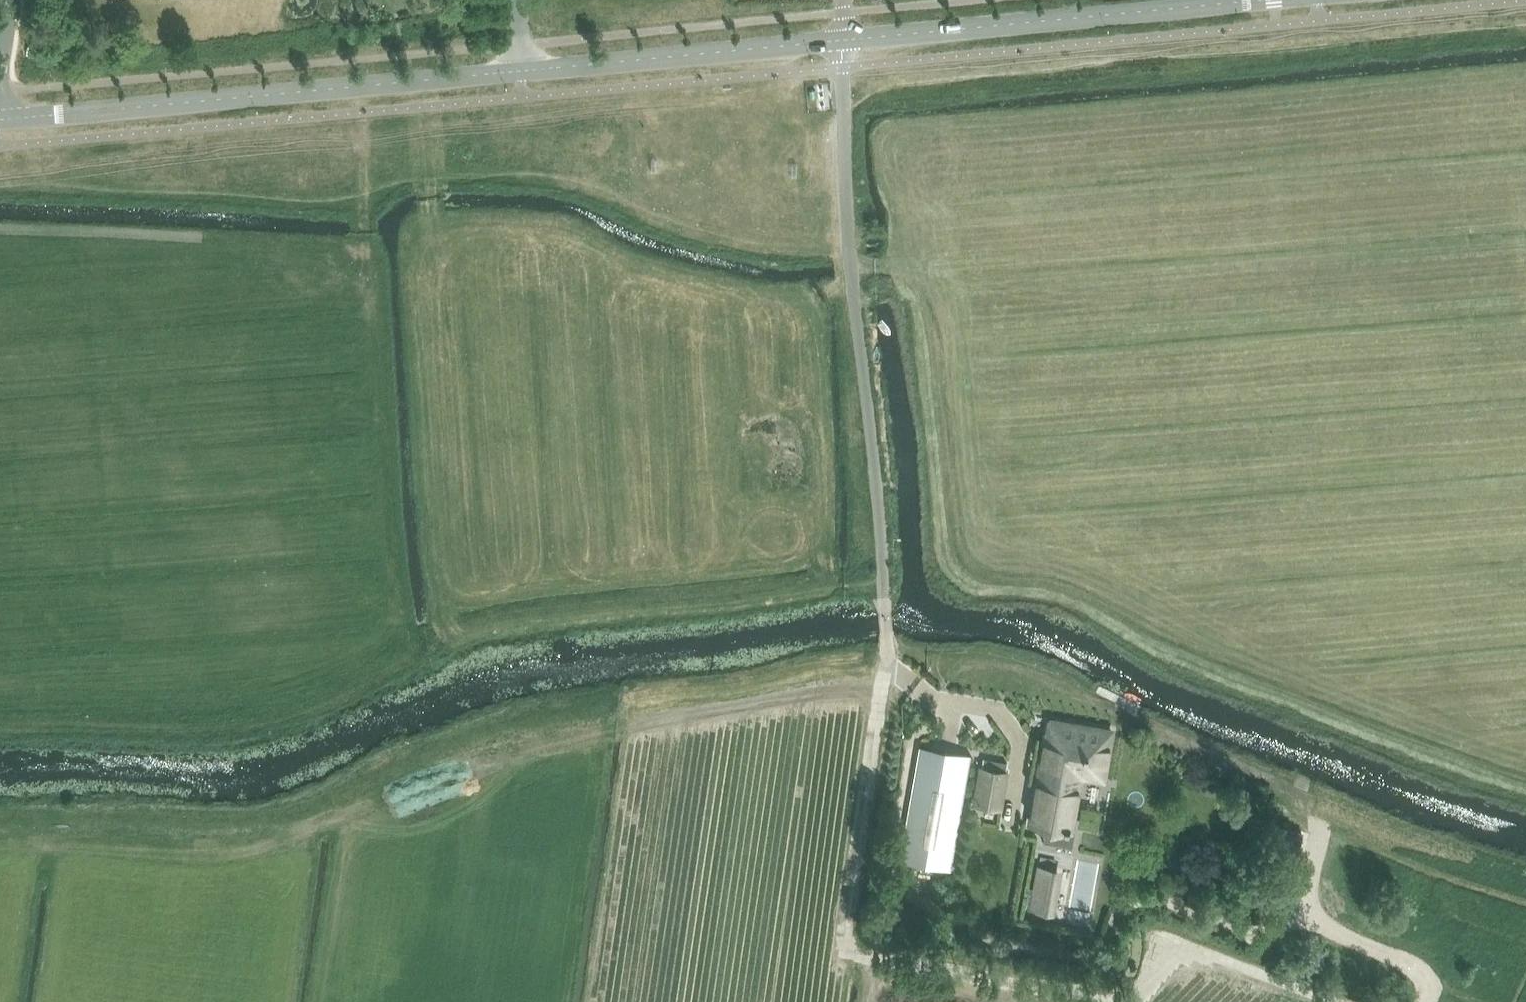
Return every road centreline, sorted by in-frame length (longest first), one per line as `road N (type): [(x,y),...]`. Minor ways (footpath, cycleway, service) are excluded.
road 1 (unclassified): [(1264,0),(0,119)]
road 2 (track): [(880,960),(1129,997),(1174,933),(1345,1001)]
road 3 (track): [(889,654),(846,949),(880,960)]

